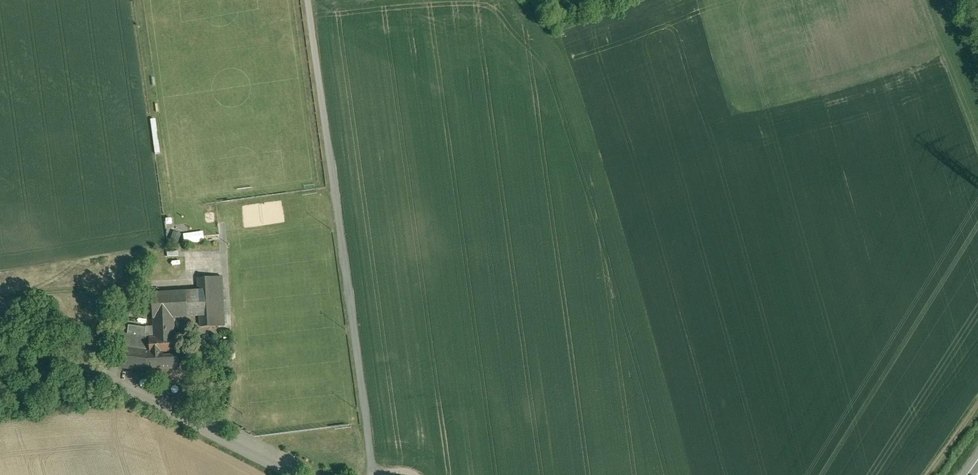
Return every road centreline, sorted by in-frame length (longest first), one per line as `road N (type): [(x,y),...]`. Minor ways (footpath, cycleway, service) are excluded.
road 1 (track): [(375,474),(310,0)]
road 2 (unclassified): [(296,474),(0,323)]

